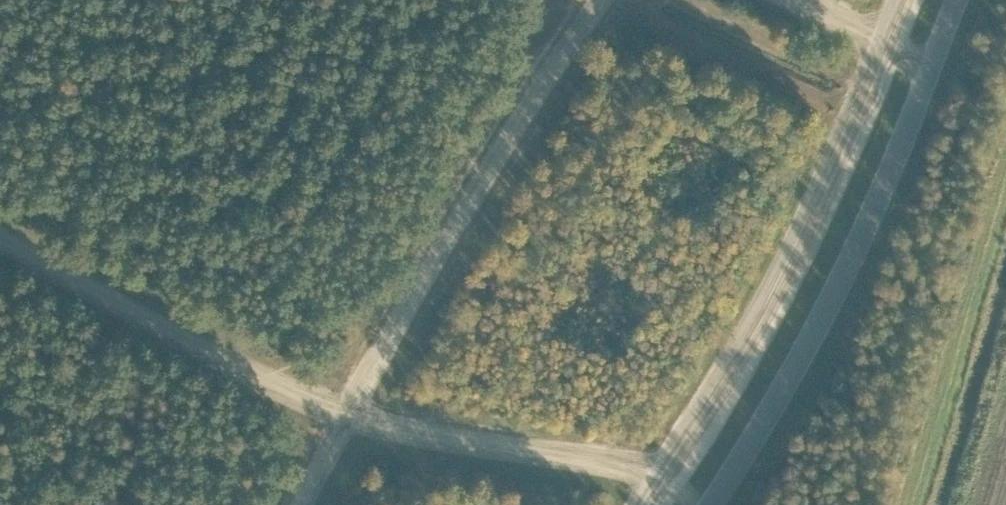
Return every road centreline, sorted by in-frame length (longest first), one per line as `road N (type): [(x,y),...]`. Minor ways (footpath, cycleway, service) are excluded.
road 1 (track): [(598,0),(341,408),(183,337),(0,240)]
road 2 (track): [(648,504),(800,250),(903,0)]
road 3 (track): [(298,504),(341,408),(408,427),(577,453),(665,478)]

